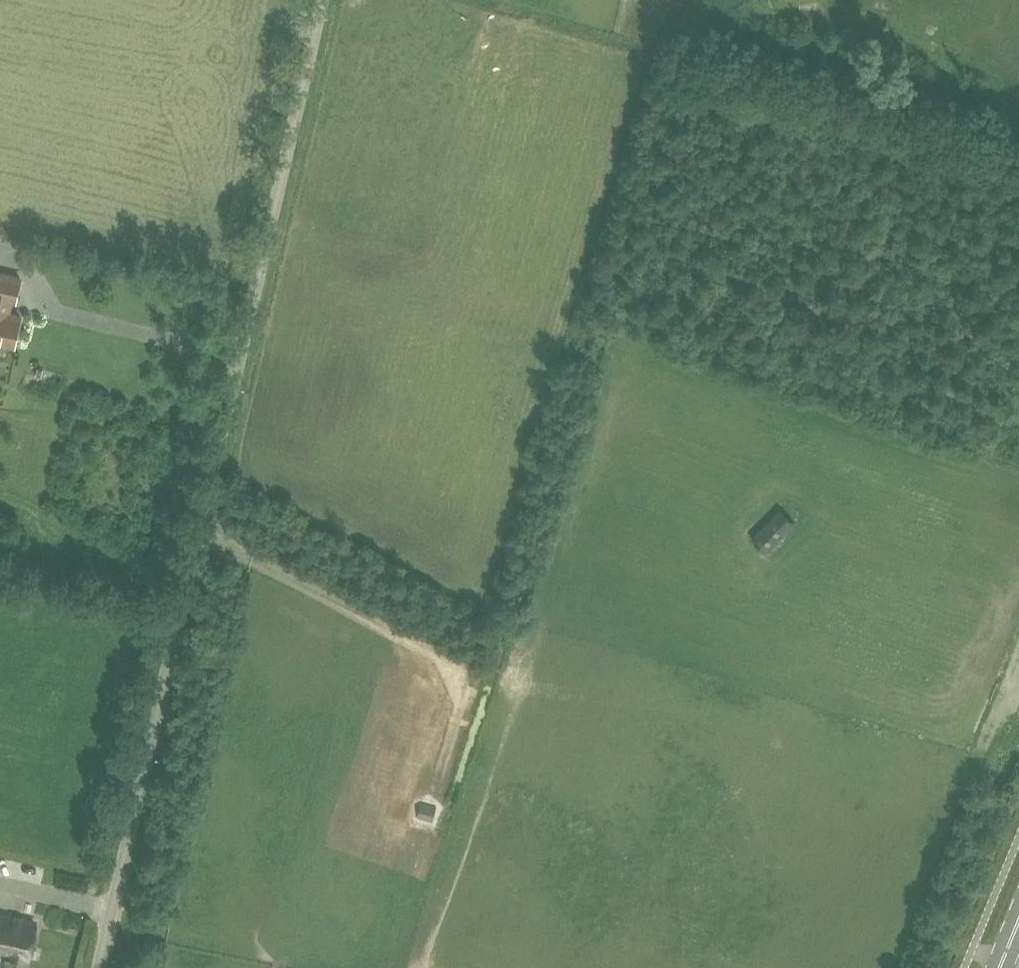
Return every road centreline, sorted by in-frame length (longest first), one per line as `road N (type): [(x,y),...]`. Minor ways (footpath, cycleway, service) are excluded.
road 1 (unclassified): [(95,967),(321,0)]

